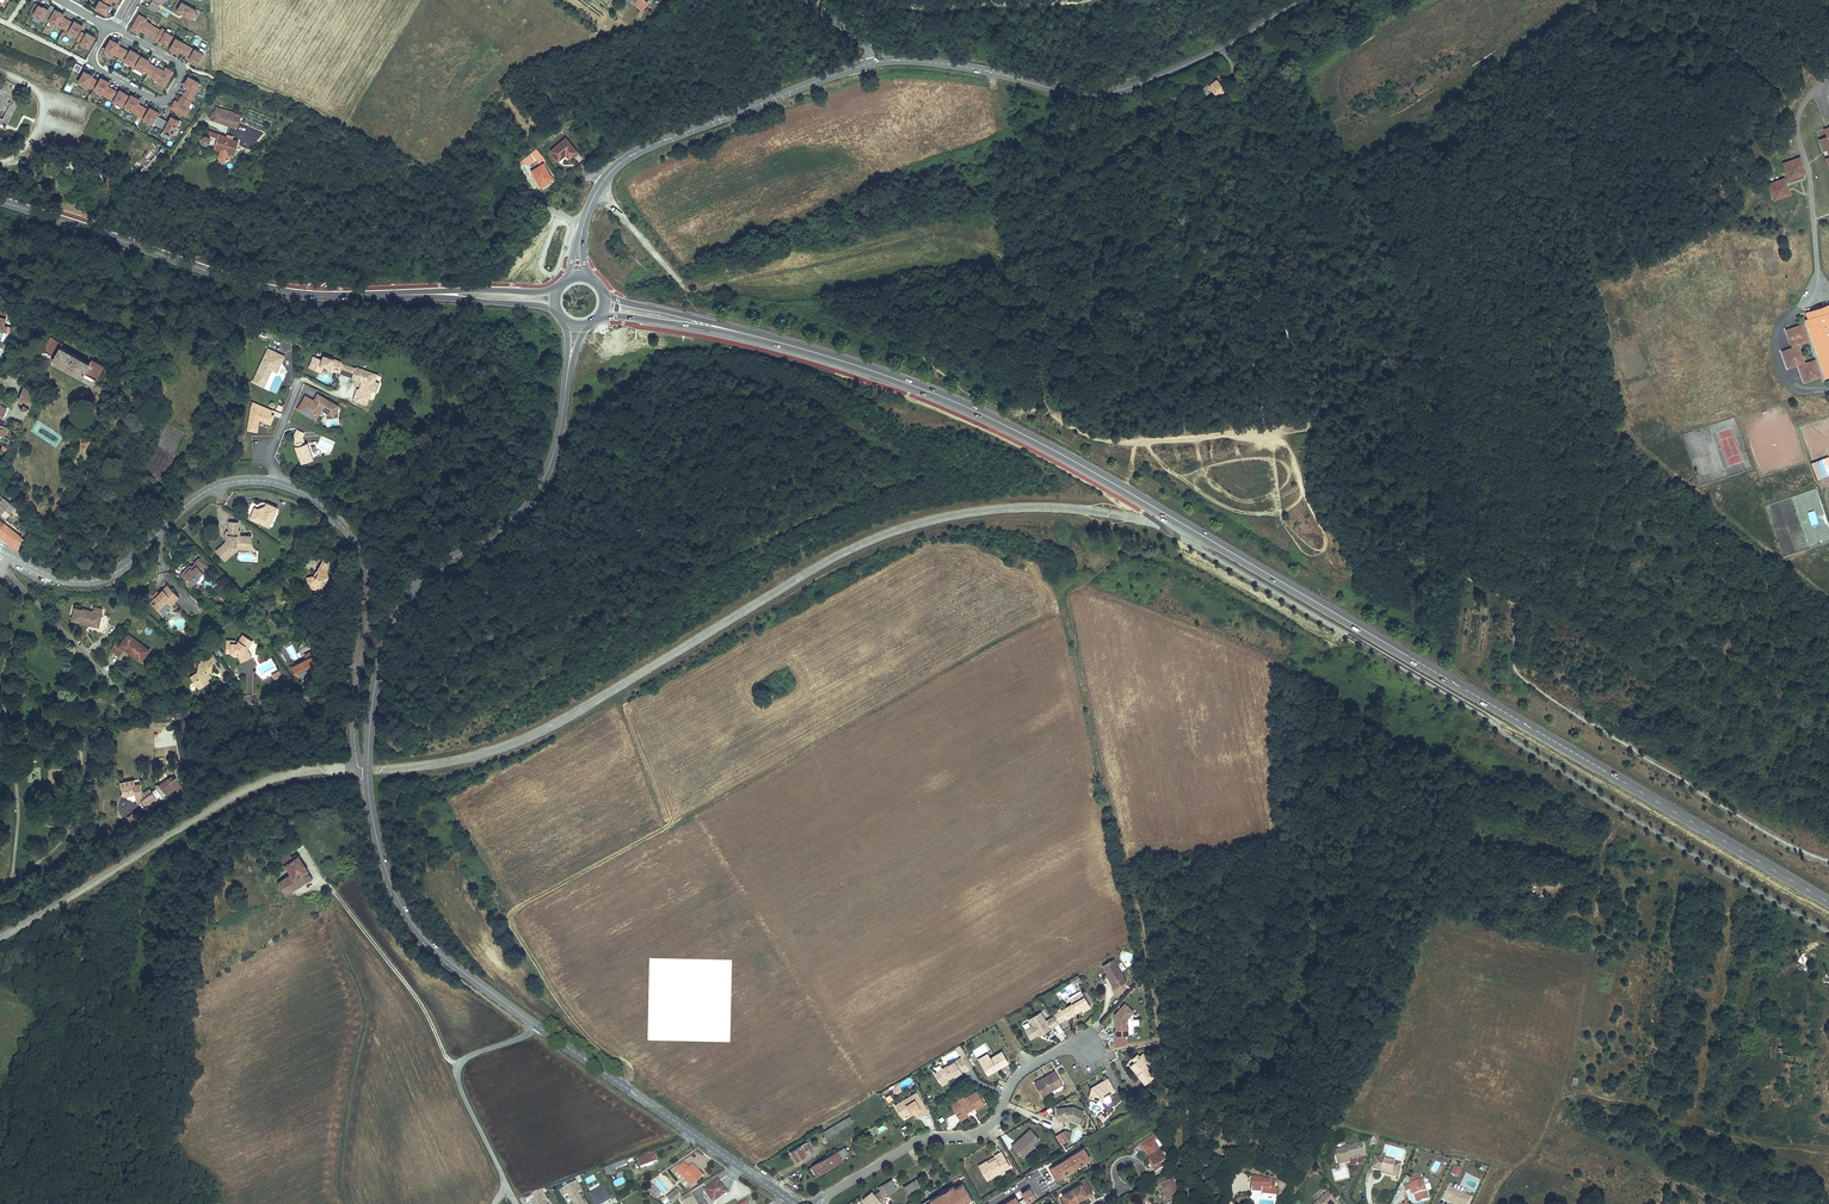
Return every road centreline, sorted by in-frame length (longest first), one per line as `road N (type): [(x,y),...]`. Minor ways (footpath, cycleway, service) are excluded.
road 1 (track): [(1061,420),(1224,252),(1301,199),(1326,203),(1387,259),(1414,322),(1479,422),(1525,550),(1516,604)]
road 2 (secondary): [(1196,532),(1828,903)]
road 3 (track): [(1073,613),(1043,619),(513,911),(511,924)]
road 4 (secondary): [(797,1203),(434,947),(387,878),(368,769)]
road 5 (secondary): [(745,333),(952,402),(1196,532)]
road 6 (track): [(599,188),(685,286),(723,285),(946,227),(1016,267)]
road 7 (secondary): [(368,769),(375,686),(403,603),(421,580),(504,528),(535,496),(557,442),(568,370)]
road 8 (tertiary): [(1300,0),(1222,51),(1104,94),(940,63),(878,62)]
road 9 (secondary): [(420,294),(304,294),(255,285),(0,201)]
road 10 (track): [(1516,604),(1514,663),(1522,679),(1725,807),(1828,861)]
road 11 (track): [(1629,815),(1605,852),(1567,1089),(1533,1157),(1511,1167),(1489,1203)]
road 12 (tertiary): [(878,62),(630,156),(599,188),(584,224)]
road 13 (residential): [(818,1203),(923,1138),(975,1136),(995,1124),(1018,1075),(1062,1049),(1087,1046)]
road 14 (tertiary): [(7,554),(69,581),(109,577),(208,490),(276,482)]
road 15 (track): [(1267,436),(1122,440),(1029,409),(1004,425)]
road 16 (track): [(1567,1089),(1828,1144)]
road 17 (track): [(1270,461),(1283,525),(1299,549),(1320,552),(1323,530),(1292,447),(1267,436),(1268,447)]
road 18 (residential): [(109,26),(91,61),(159,102),(168,99),(183,70),(120,32)]
road 19 (tertiary): [(276,482),(331,513),(365,559),(369,606),(359,663)]
road 20 (residential): [(150,716),(294,702),(359,663)]
road 21 (track): [(1172,471),(1280,461),(1289,469),(1284,487),(1251,505),(1209,497)]
road 22 (residential): [(7,554),(2,565),(140,708)]
road 23 (track): [(1146,440),(1181,478),(1250,515),(1281,514),(1305,494)]
road 24 (track): [(511,924),(560,1004),(628,1075)]
road 25 (track): [(1301,199),(1222,51)]
road 26 (secondary): [(596,319),(745,333)]
road 27 (secondary): [(745,333),(602,289)]
road 28 (secondary): [(559,286),(420,294)]
road 29 (secondary): [(420,294),(558,312)]

